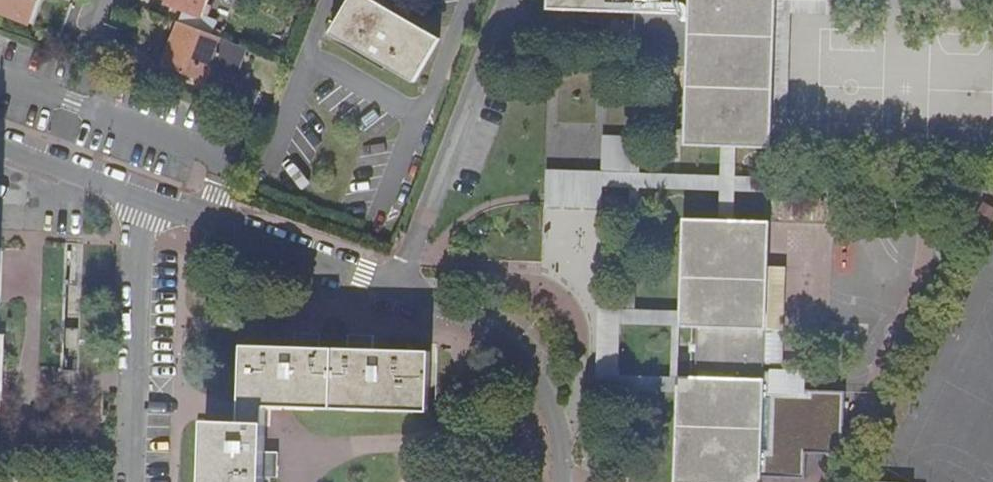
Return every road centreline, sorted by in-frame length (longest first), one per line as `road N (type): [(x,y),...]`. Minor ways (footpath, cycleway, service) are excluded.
road 1 (residential): [(563,481),(560,433),(536,385),(505,351),(435,304),(32,162)]
road 2 (unclassified): [(32,162),(27,428)]

